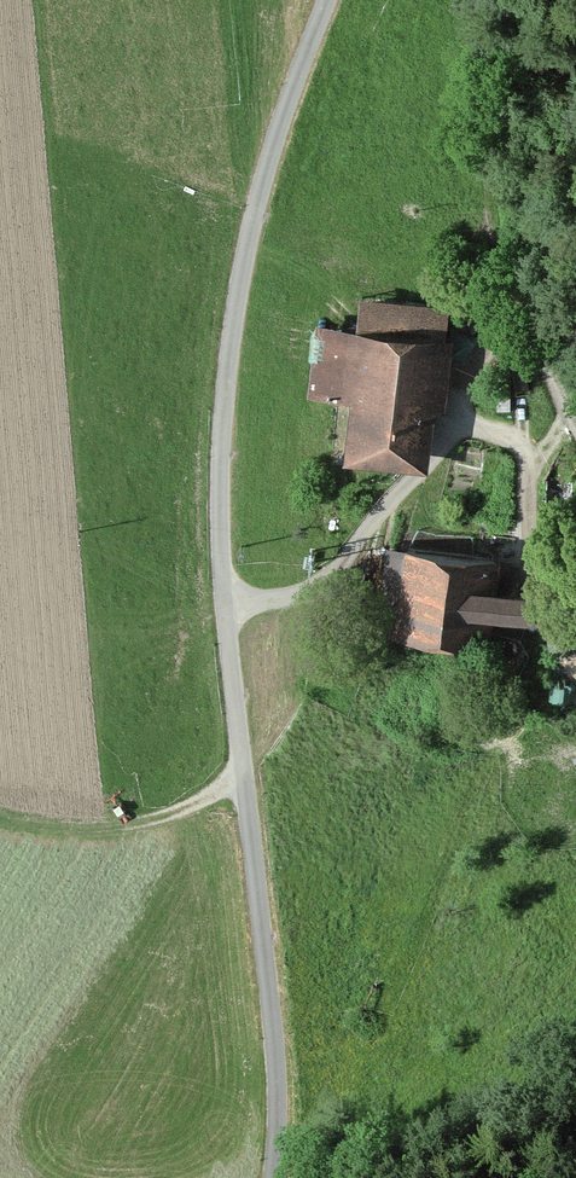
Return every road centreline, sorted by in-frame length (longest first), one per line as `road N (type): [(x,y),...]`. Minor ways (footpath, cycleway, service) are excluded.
road 1 (tertiary): [(273,1177),(275,1050),(224,607),(220,475),(248,243),(284,111),(327,0)]
road 2 (track): [(575,424),(516,306),(500,253),(487,0)]
road 3 (track): [(245,780),(177,812),(119,825),(46,828),(0,819)]

